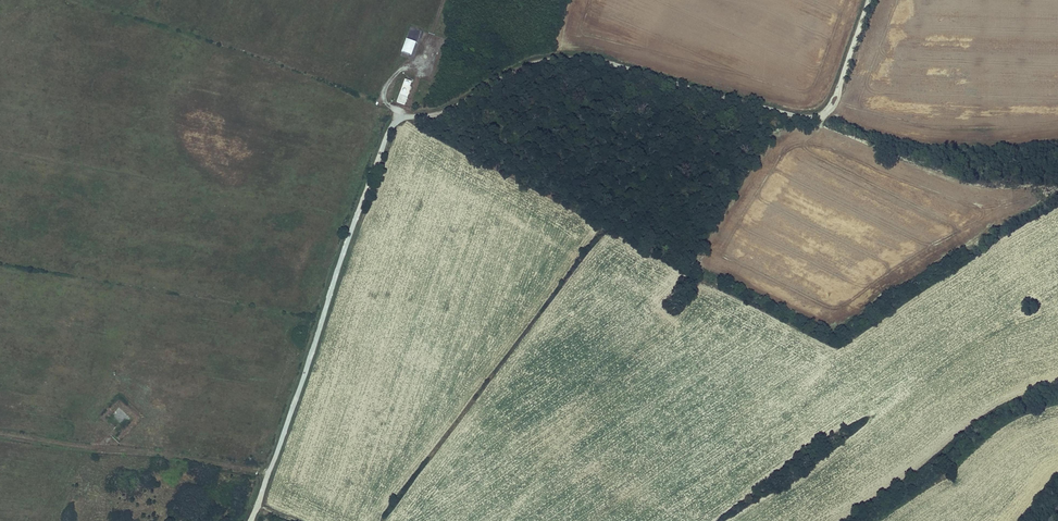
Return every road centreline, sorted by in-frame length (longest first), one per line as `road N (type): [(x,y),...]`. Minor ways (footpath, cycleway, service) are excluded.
road 1 (track): [(251,520),(396,122),(441,113),(519,69),(572,58),(811,117),(830,105),(869,0)]
road 2 (track): [(268,474),(0,432)]

